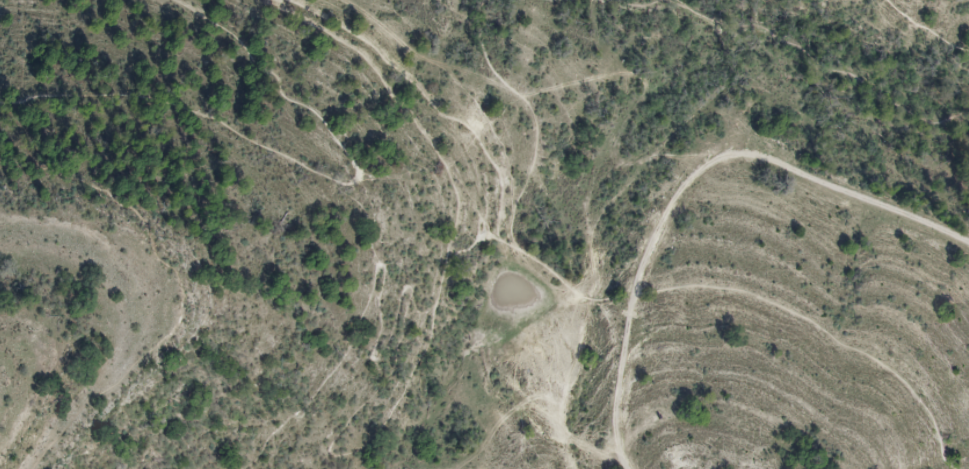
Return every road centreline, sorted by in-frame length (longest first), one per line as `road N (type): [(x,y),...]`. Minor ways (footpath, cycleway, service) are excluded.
road 1 (track): [(630,468),(620,449),(639,252),(684,185),(732,153),(783,160),(831,204),(915,216),(968,251)]

